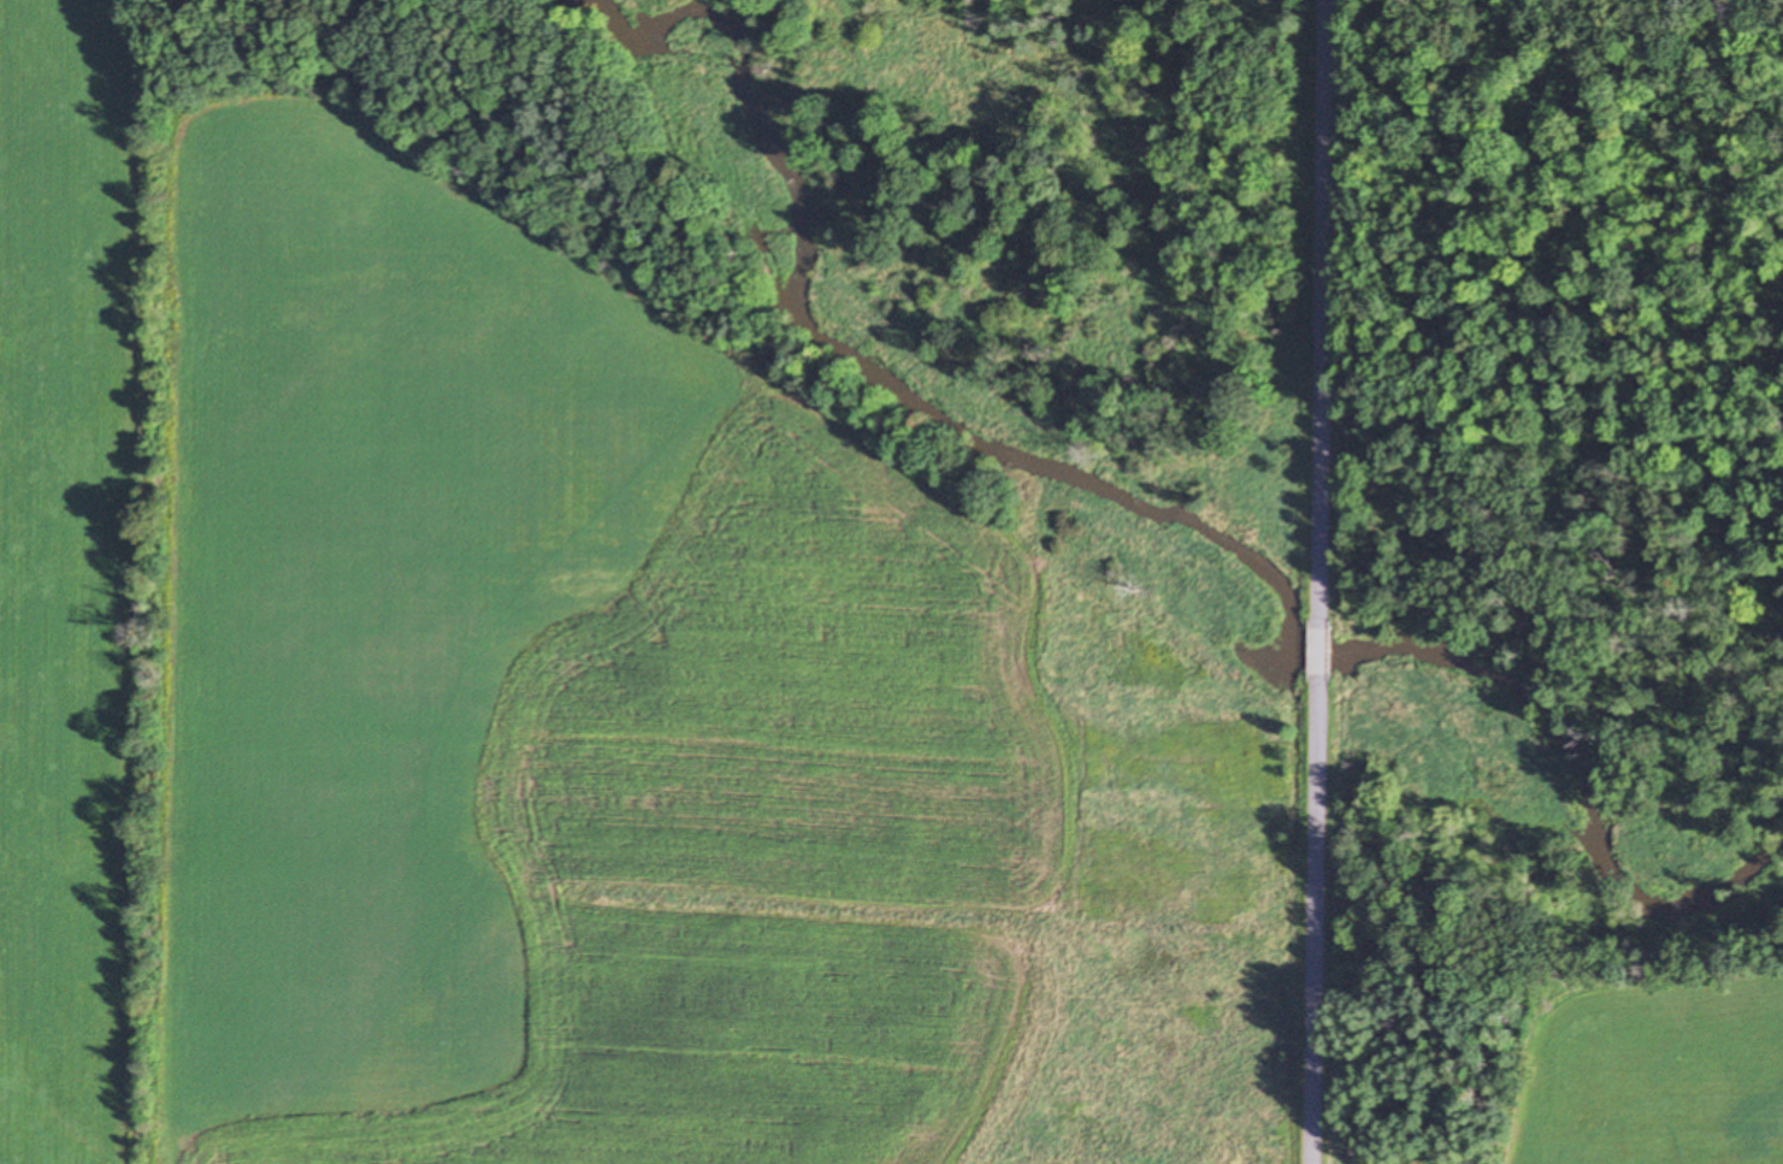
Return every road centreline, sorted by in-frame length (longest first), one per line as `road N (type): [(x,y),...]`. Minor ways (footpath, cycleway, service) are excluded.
road 1 (residential): [(1315,1163),(1324,0)]

